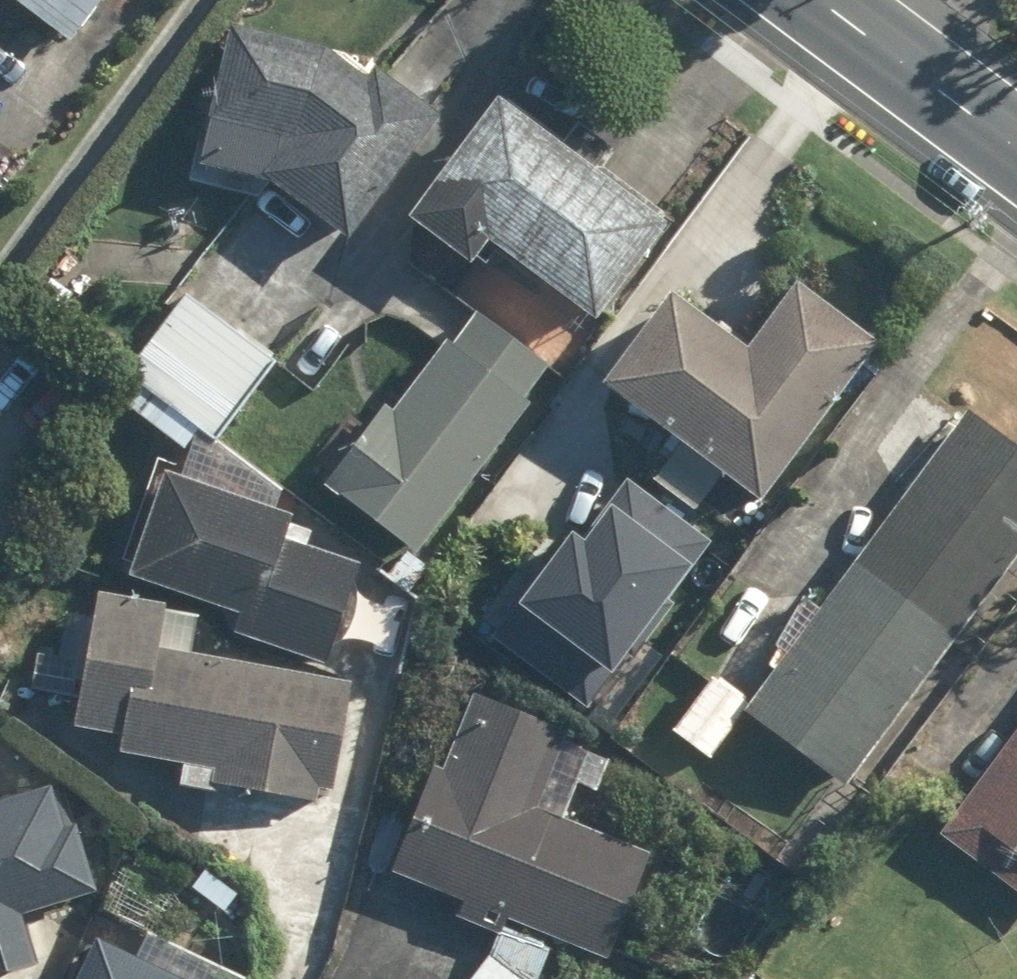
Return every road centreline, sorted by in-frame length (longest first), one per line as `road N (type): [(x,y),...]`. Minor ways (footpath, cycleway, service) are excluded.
road 1 (secondary): [(813,0),(1016,153)]

